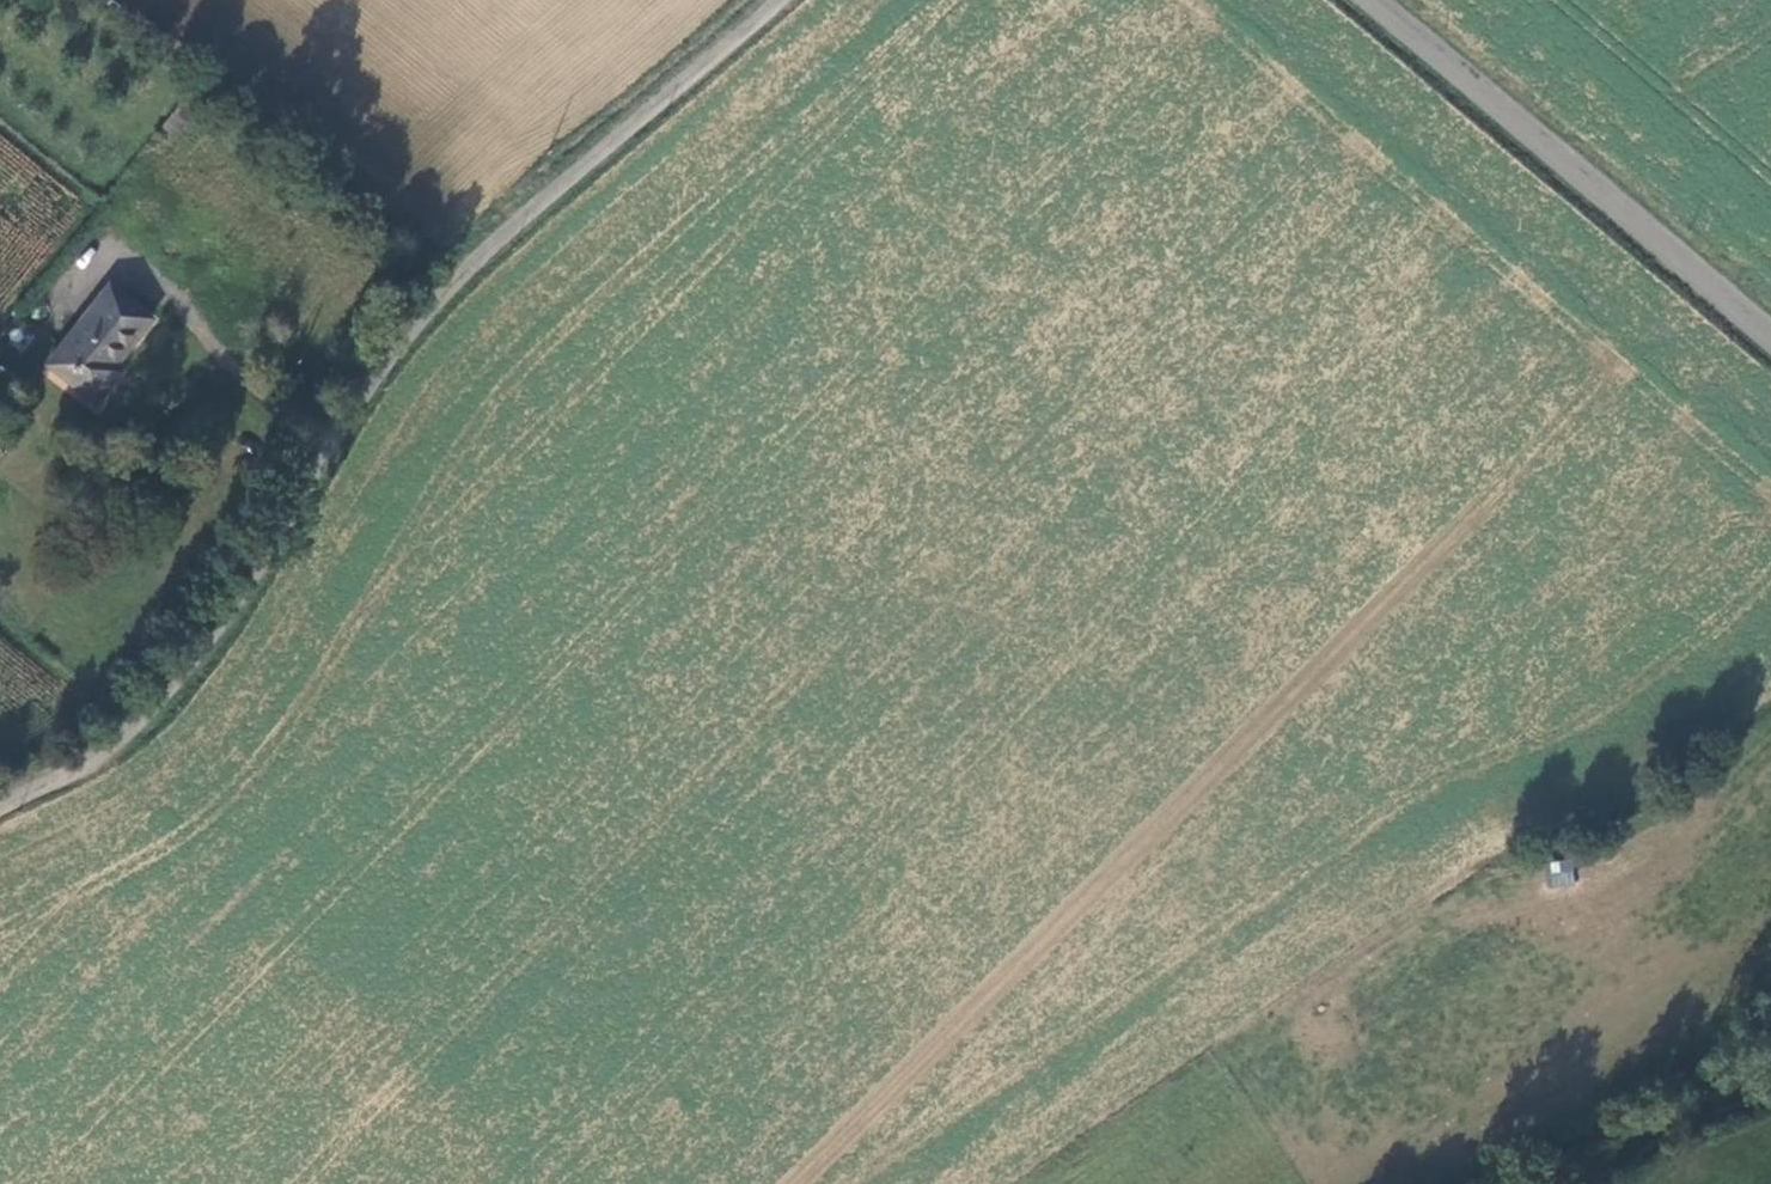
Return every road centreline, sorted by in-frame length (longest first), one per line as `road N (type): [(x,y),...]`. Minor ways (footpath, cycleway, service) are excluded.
road 1 (unclassified): [(782,0),(470,269),(404,337),(337,426),(223,623),(109,754),(0,808)]
road 2 (unclassified): [(1770,331),(1373,0)]

